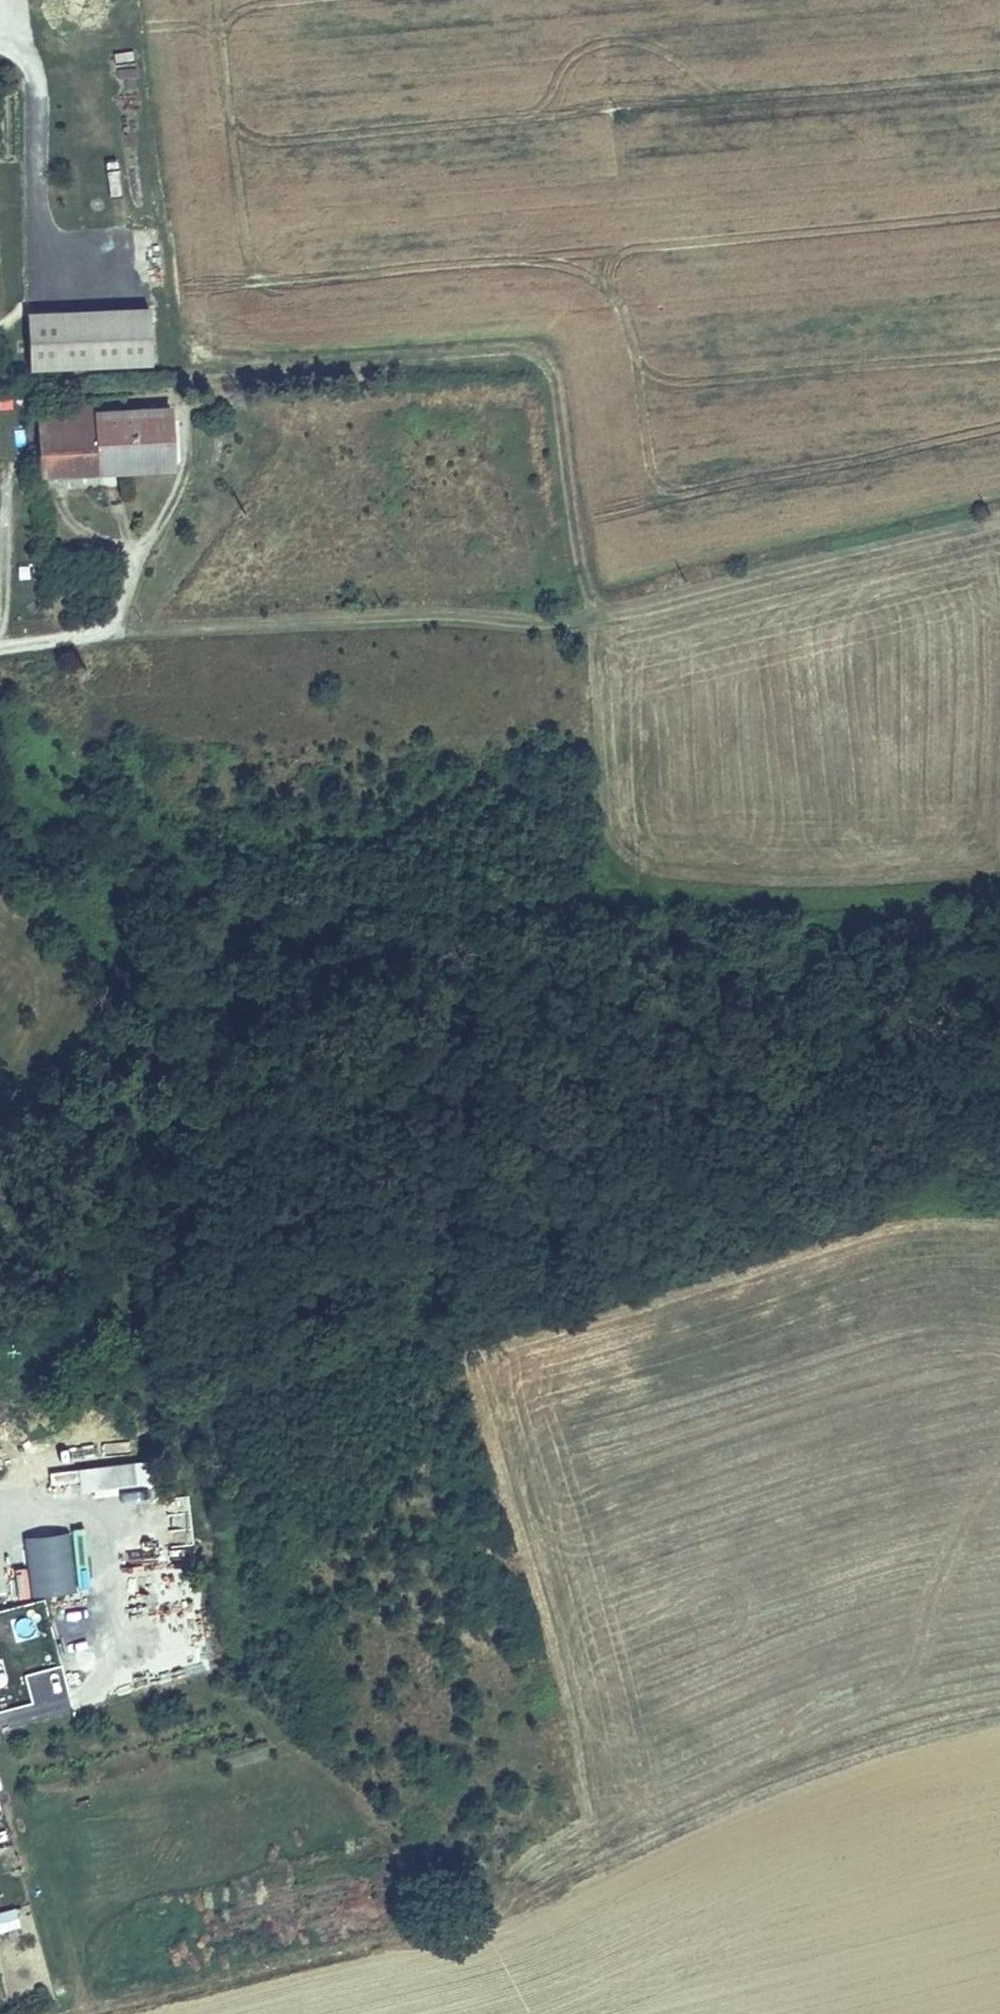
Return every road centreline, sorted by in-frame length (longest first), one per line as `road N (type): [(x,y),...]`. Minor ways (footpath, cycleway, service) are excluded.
road 1 (track): [(999,518),(586,617),(249,620),(107,631)]

